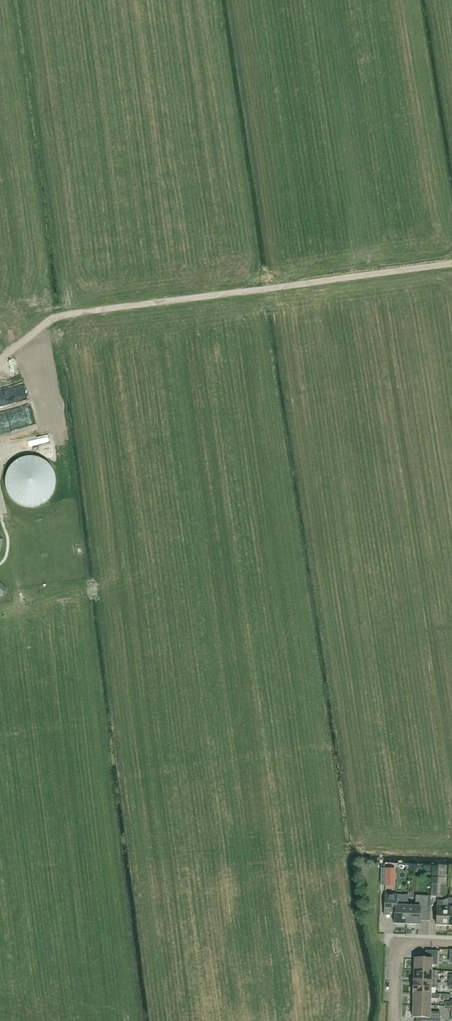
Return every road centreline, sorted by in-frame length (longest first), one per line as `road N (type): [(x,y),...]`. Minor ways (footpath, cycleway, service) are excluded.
road 1 (residential): [(451,944),(397,941),(393,1020)]

